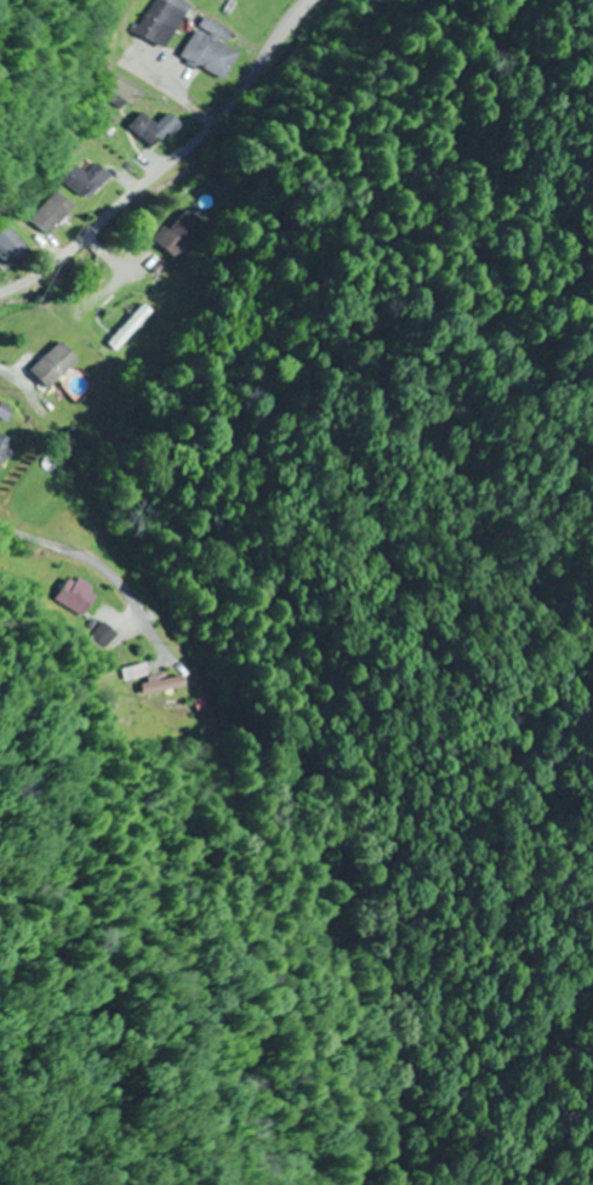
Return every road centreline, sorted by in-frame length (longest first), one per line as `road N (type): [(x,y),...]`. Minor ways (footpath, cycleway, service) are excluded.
road 1 (residential): [(0,298),(61,267),(205,136),(316,0)]

